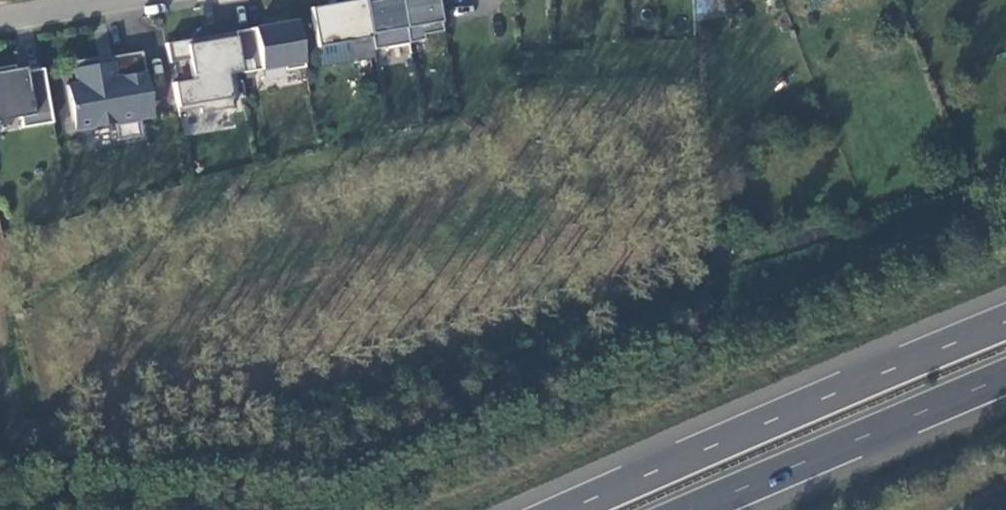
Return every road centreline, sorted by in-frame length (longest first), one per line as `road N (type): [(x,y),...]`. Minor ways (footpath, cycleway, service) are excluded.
road 1 (trunk): [(1005,325),(575,509)]
road 2 (trunk): [(703,509),(1005,384)]

